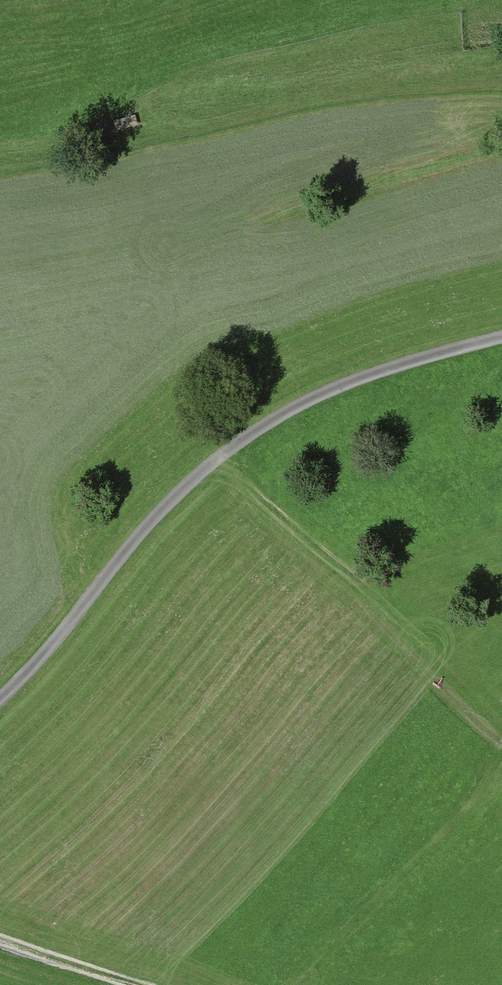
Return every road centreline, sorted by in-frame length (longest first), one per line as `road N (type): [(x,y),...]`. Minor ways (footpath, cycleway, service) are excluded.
road 1 (unclassified): [(0,696),(174,497),(298,403),(376,370)]
road 2 (track): [(133,984),(0,943)]
road 3 (track): [(501,335),(376,370)]

